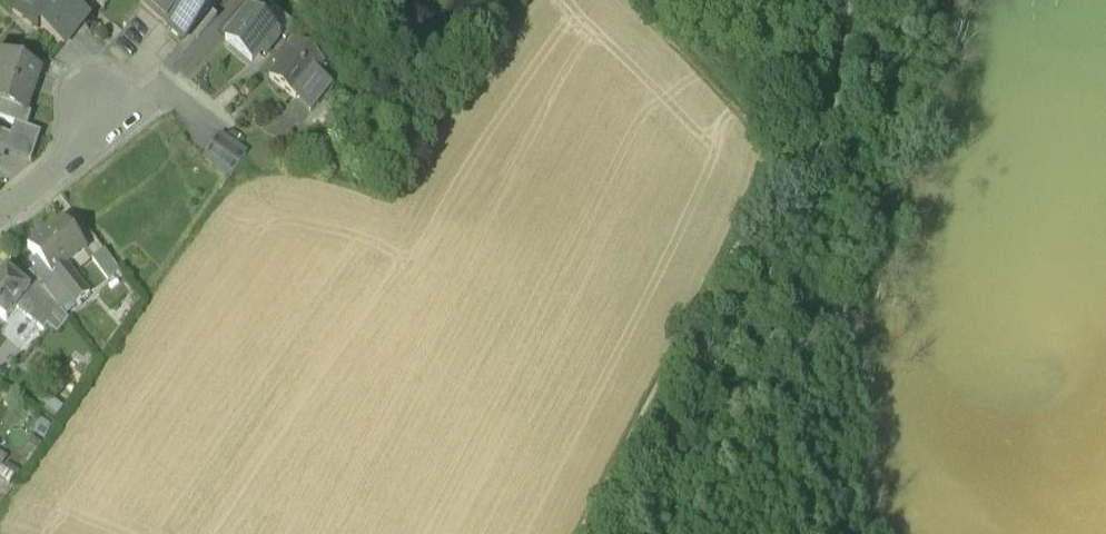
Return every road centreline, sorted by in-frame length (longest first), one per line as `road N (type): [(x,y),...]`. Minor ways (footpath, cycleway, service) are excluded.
road 1 (track): [(584,533),(757,206),(811,155),(826,127),(847,0)]
road 2 (residential): [(0,218),(168,77),(232,121)]
road 3 (track): [(783,179),(747,109),(633,0)]

